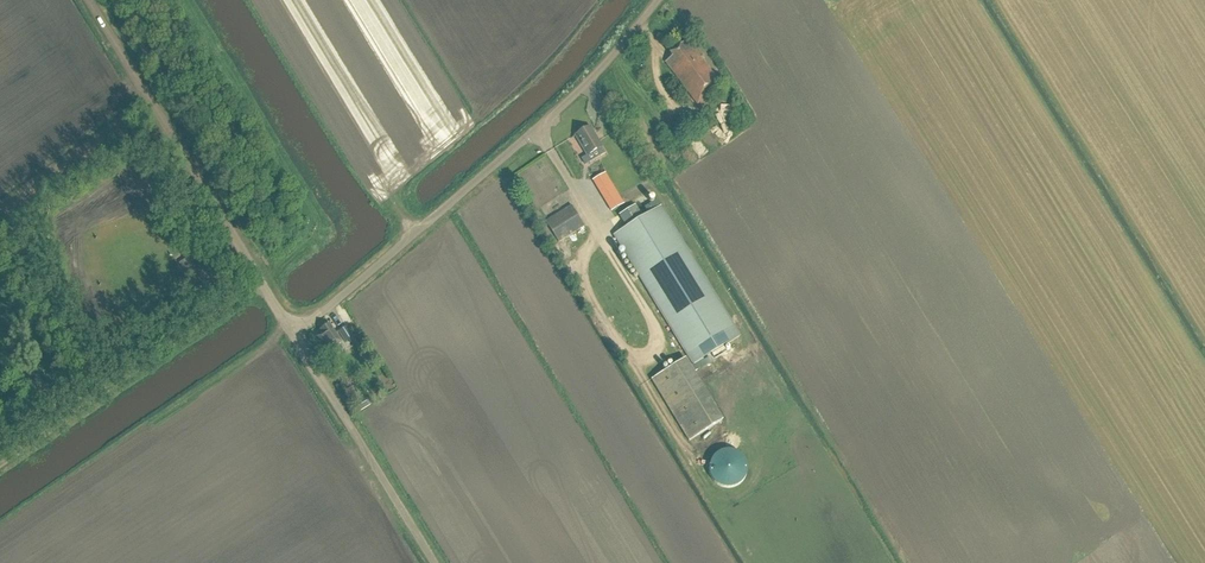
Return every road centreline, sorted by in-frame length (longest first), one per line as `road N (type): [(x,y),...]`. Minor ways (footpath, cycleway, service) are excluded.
road 1 (unclassified): [(294,335),(569,100),(657,0)]
road 2 (unclassified): [(294,335),(89,0)]
road 3 (unclassified): [(434,562),(294,335)]
road 4 (track): [(260,279),(88,400),(66,403)]

